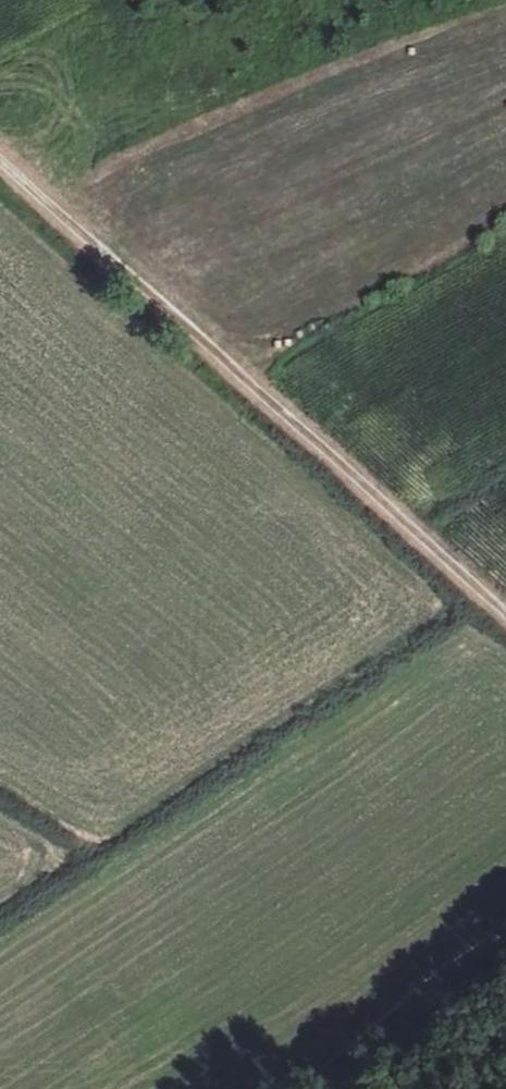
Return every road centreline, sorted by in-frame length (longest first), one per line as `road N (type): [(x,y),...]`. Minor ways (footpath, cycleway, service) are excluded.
road 1 (track): [(505,616),(0,158)]
road 2 (track): [(294,1088),(505,929)]

